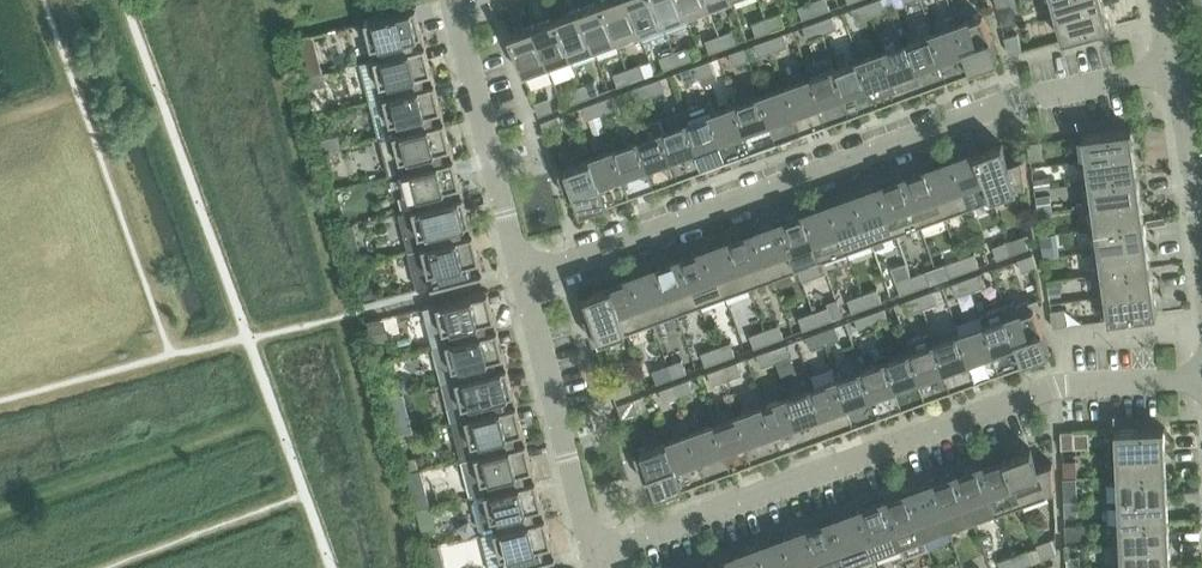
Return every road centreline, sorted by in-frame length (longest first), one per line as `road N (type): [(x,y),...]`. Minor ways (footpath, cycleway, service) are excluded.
road 1 (residential): [(521,276),(1017,99),(1177,68)]
road 2 (residential): [(593,554),(1063,385),(1201,379)]
road 3 (residential): [(593,554),(521,276)]
road 4 (residential): [(521,276),(457,21),(461,0)]
road 5 (residential): [(1201,215),(1177,68)]

